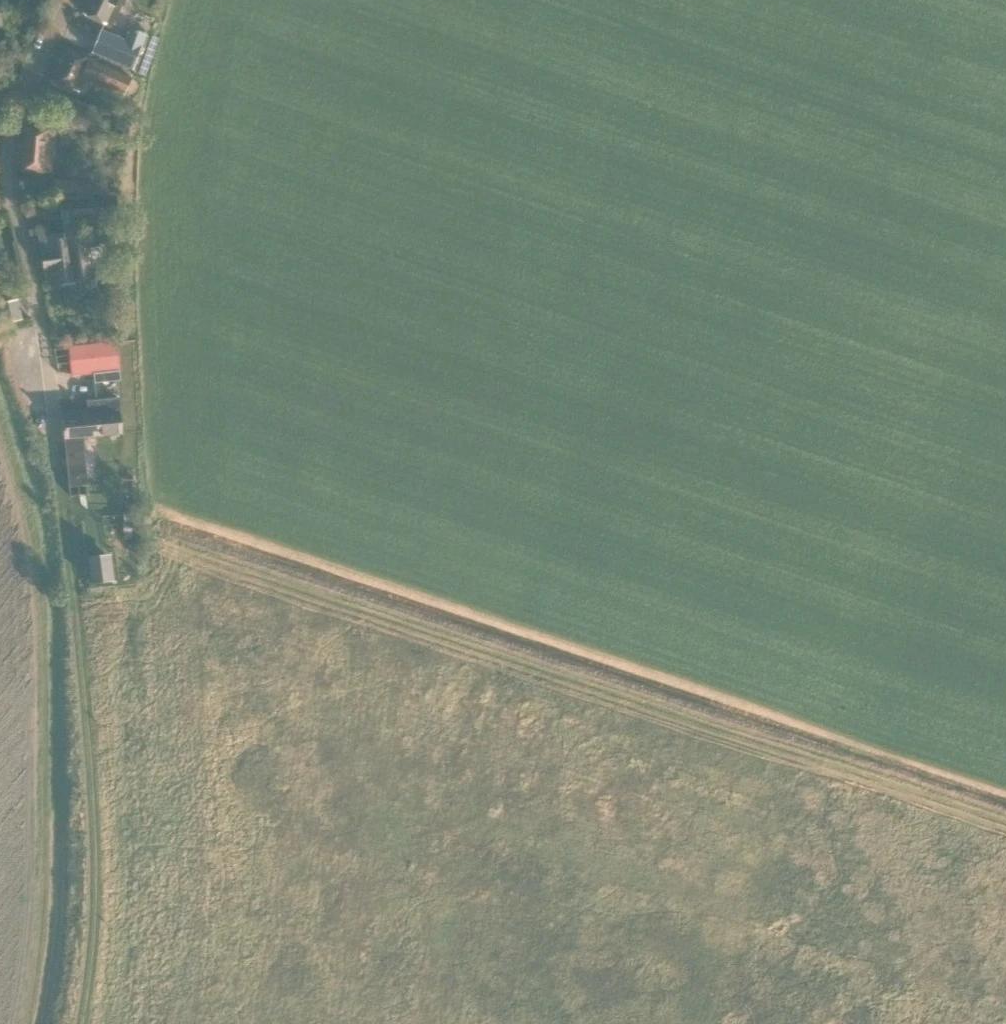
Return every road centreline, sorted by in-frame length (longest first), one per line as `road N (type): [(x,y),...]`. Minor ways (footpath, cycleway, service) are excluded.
road 1 (track): [(78,1023),(94,904),(92,826),(60,463)]
road 2 (residential): [(60,463),(9,155),(19,95),(68,0)]

